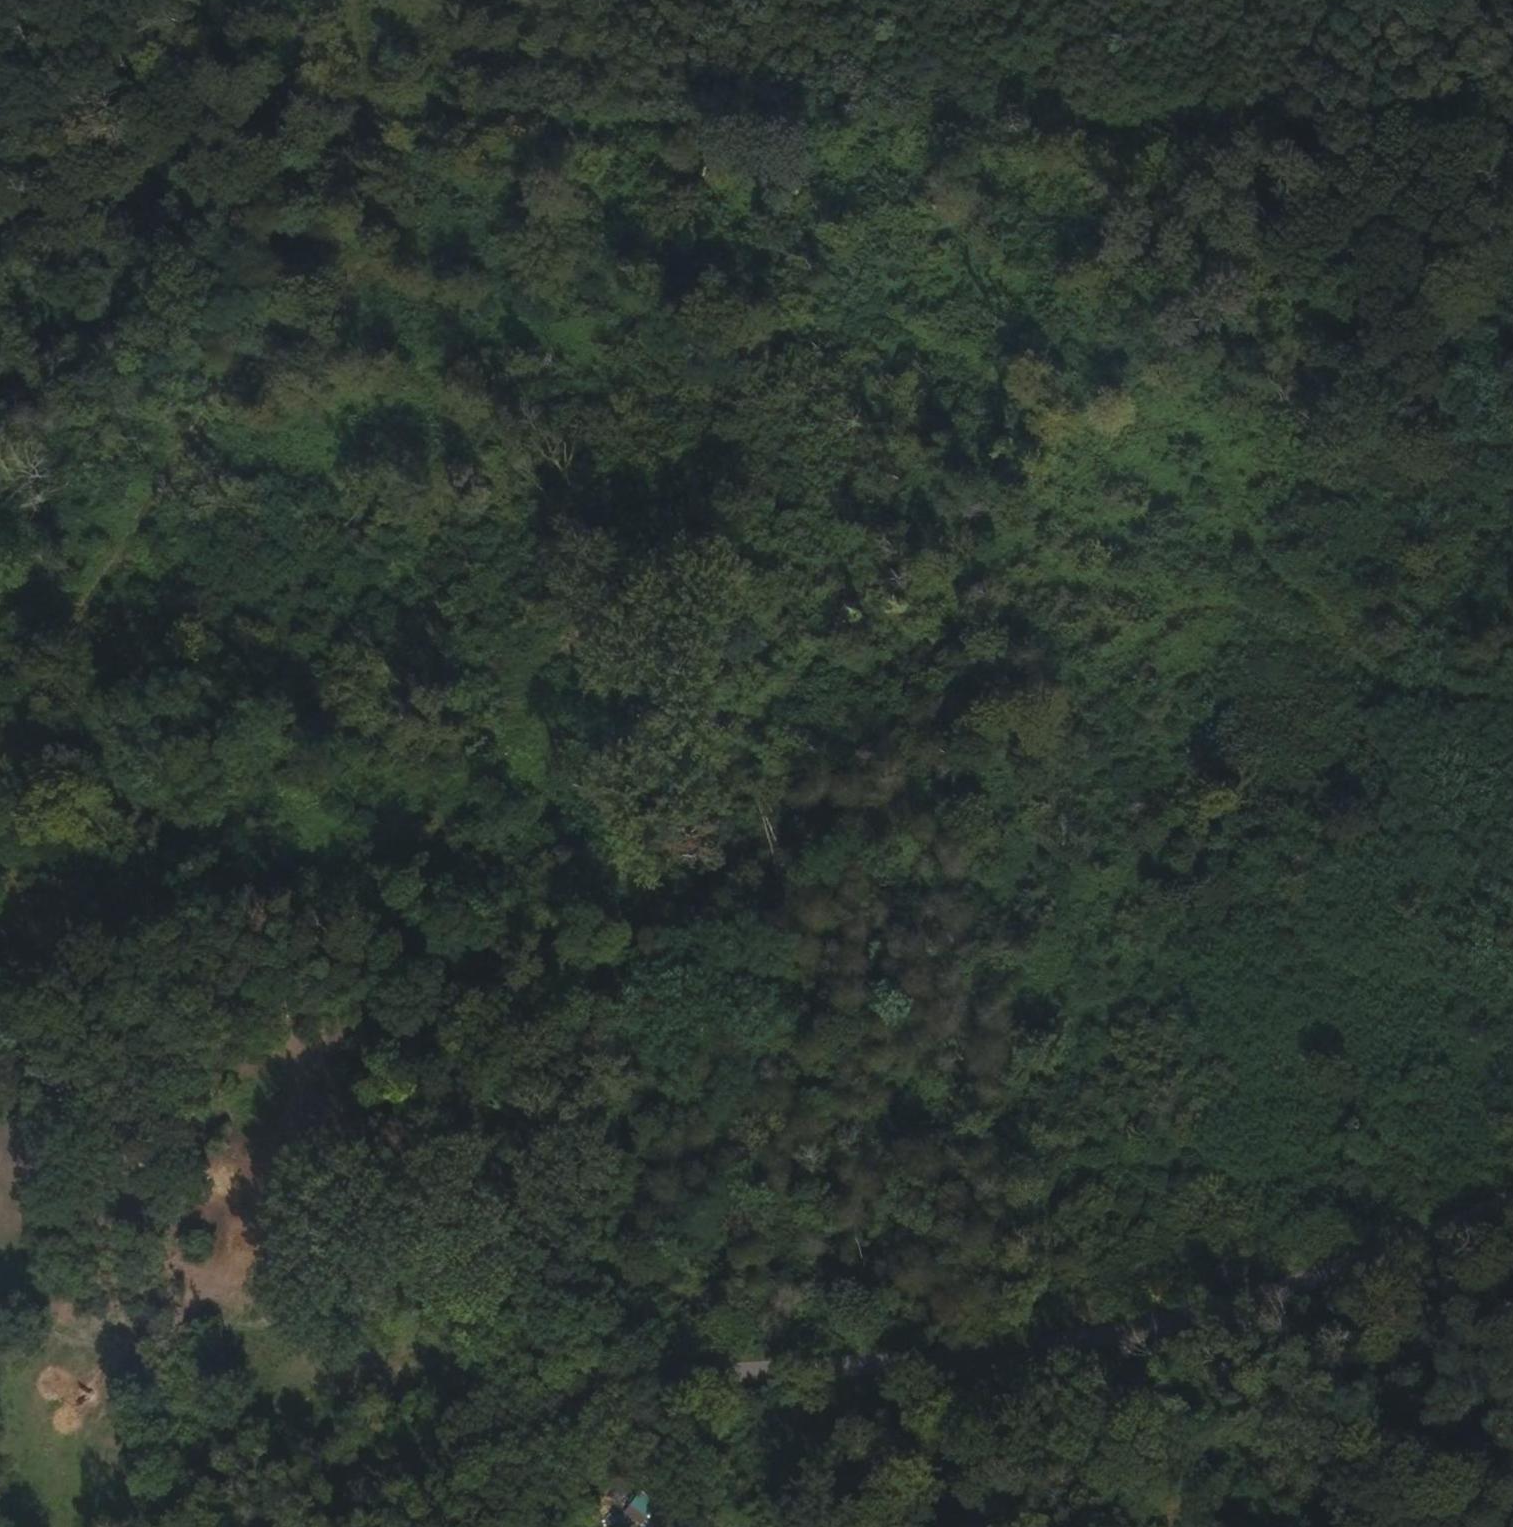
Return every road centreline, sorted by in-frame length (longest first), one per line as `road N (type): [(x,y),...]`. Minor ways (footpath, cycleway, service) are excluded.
road 1 (unclassified): [(286,1526),(535,1418),(682,1383),(1191,1335),(1512,1215)]
road 2 (track): [(0,783),(108,572),(296,247),(353,126),(365,0)]
road 3 (track): [(542,1526),(673,1414),(682,1383)]

